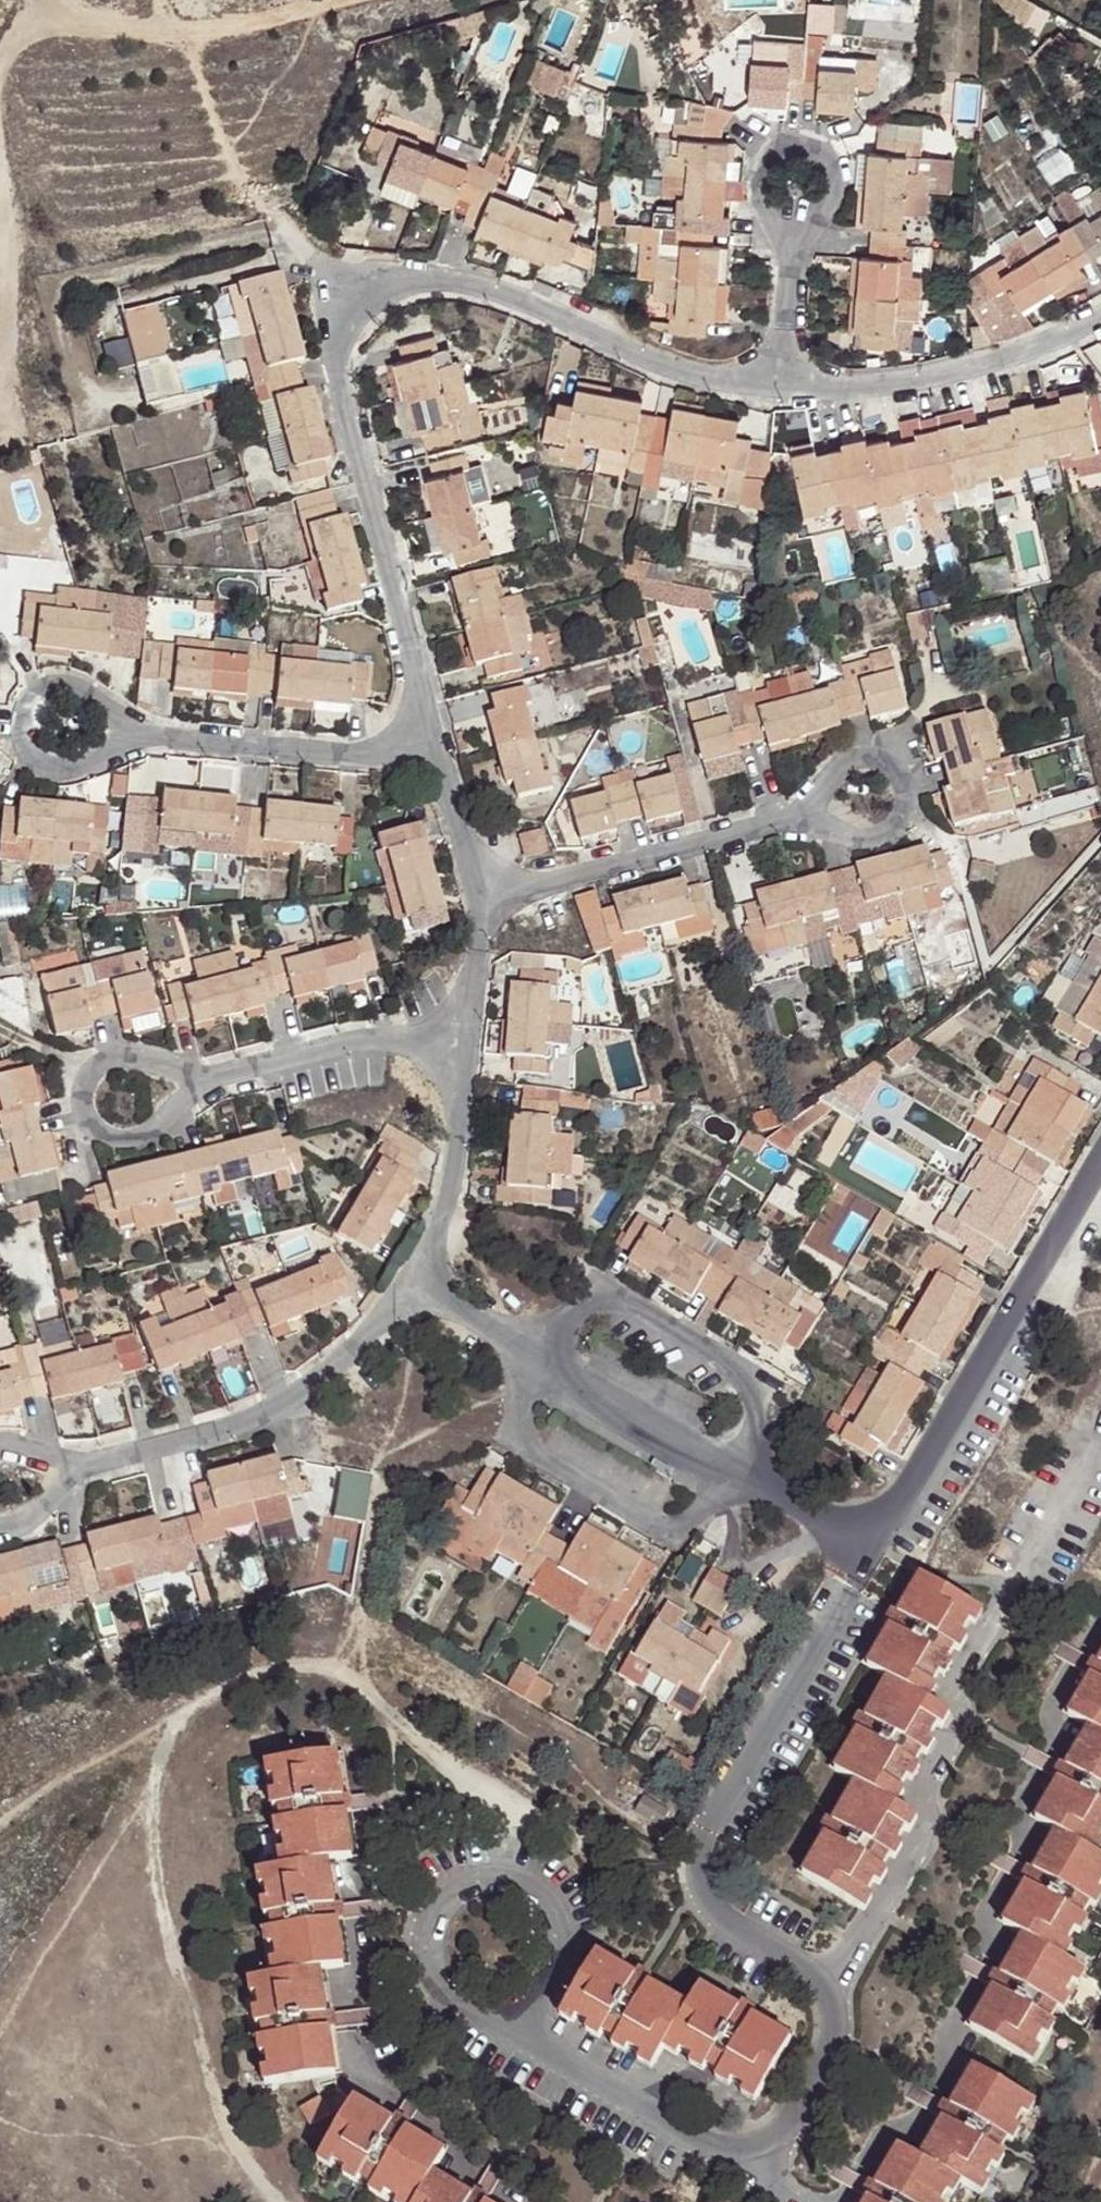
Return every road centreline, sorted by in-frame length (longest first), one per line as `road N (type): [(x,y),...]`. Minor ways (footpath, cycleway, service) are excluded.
road 1 (residential): [(876,1540),(704,1835),(699,1874),(708,1905),(816,1973),(836,2003),(834,2043),(783,2130),(758,2149),(733,2153),(704,2144),(570,2063),(522,2006)]
road 2 (track): [(281,2201),(220,2122),(171,1920),(159,1851),(173,1735),(224,1686),(292,1666),(336,1668),(481,1785),(503,1820),(501,1882)]
road 3 (residential): [(425,1283),(600,1390),(876,1540)]
road 4 (residential): [(389,293),(354,321),(341,377),(443,745)]
road 5 (residential): [(876,1540),(1100,1168)]
road 6 (residential): [(389,293),(444,290),(563,330),(663,378),(777,397)]
road 7 (residential): [(425,1283),(322,1390),(226,1431),(85,1470)]
road 8 (residential): [(522,2006),(555,1969),(554,1922),(526,1890),(473,1884),(453,1895),(430,1929),(433,1974),(463,2006),(507,2011)]
road 9 (residential): [(808,829),(537,897),(478,902)]
road 10 (residential): [(777,397),(847,401),(950,377),(1100,323)]
road 11 (residential): [(139,749),(408,770),(443,745)]
road 12 (residential): [(203,1102),(466,1039)]
road 13 (residential): [(203,1102),(135,1072),(104,1077),(92,1093),(84,1111),(94,1142),(111,1152),(131,1156),(179,1141)]
road 14 (residential): [(808,829),(842,848),(886,853),(904,844),(916,820),(896,773),(865,770),(827,798)]
road 15 (residential): [(792,251),(842,190),(841,162),(823,144),(793,140),(770,154),(763,186),(770,217)]
road 16 (residential): [(466,1039),(458,1160),(425,1283)]
road 17 (residential): [(139,749),(90,707),(40,697),(23,715),(31,762),(76,775)]
road 18 (track): [(197,1705),(0,1818)]
road 19 (track): [(0,48),(35,19),(72,12),(205,38)]
road 20 (track): [(0,346),(10,265),(0,176)]
road 21 (residential): [(443,745),(478,902)]
road 22 (residential): [(777,397),(792,251)]
road 23 (residential): [(478,902),(483,929),(466,1039)]

